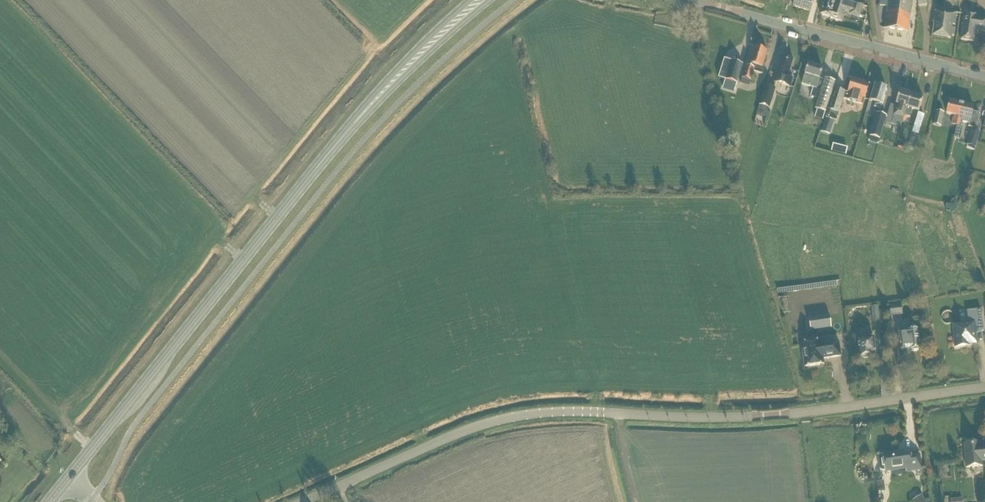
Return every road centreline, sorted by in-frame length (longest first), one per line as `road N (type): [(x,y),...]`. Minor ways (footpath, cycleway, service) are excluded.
road 1 (tertiary): [(306,501),(449,438),(525,416),(763,417),(984,388)]
road 2 (primary): [(68,478),(350,127)]
road 3 (unclassified): [(984,77),(685,0)]
road 4 (primary): [(350,127),(490,0)]
road 5 (primary): [(469,0),(350,127)]

